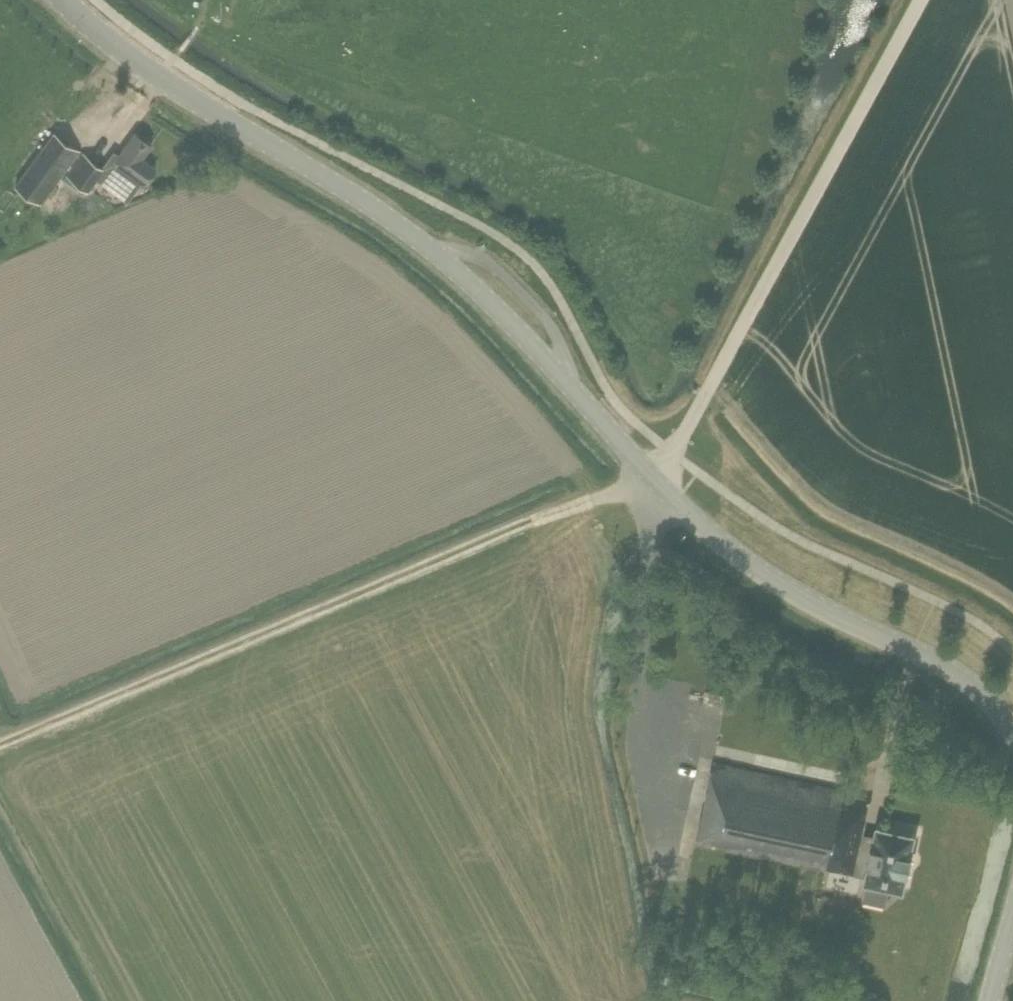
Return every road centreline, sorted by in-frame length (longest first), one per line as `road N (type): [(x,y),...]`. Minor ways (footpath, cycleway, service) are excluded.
road 1 (secondary): [(1012,730),(935,664),(766,581),(686,514),(494,311),(415,240),(178,95),(84,27),(62,0)]
road 2 (track): [(650,478),(0,751)]

